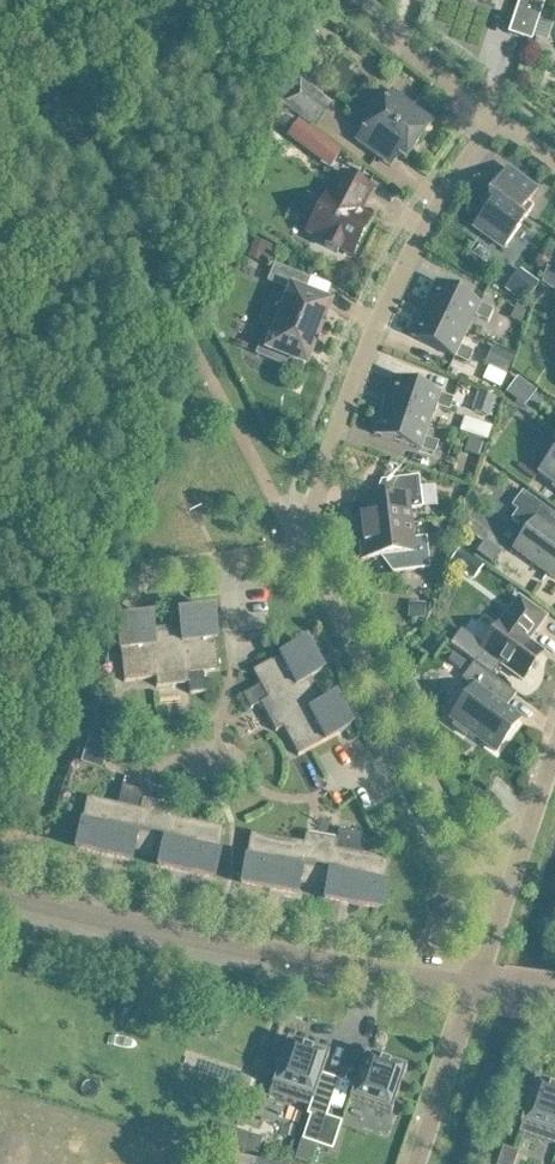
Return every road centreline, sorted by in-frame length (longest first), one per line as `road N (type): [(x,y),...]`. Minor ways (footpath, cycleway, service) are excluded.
road 1 (residential): [(474,991),(282,958),(0,891)]
road 2 (residential): [(488,112),(432,203),(378,320),(325,465),(305,552)]
road 3 (residential): [(305,552),(482,881),(501,904)]
road 4 (residential): [(474,991),(415,1163)]
road 5 (residential): [(305,552),(141,573)]
road 6 (residential): [(501,904),(554,753)]

